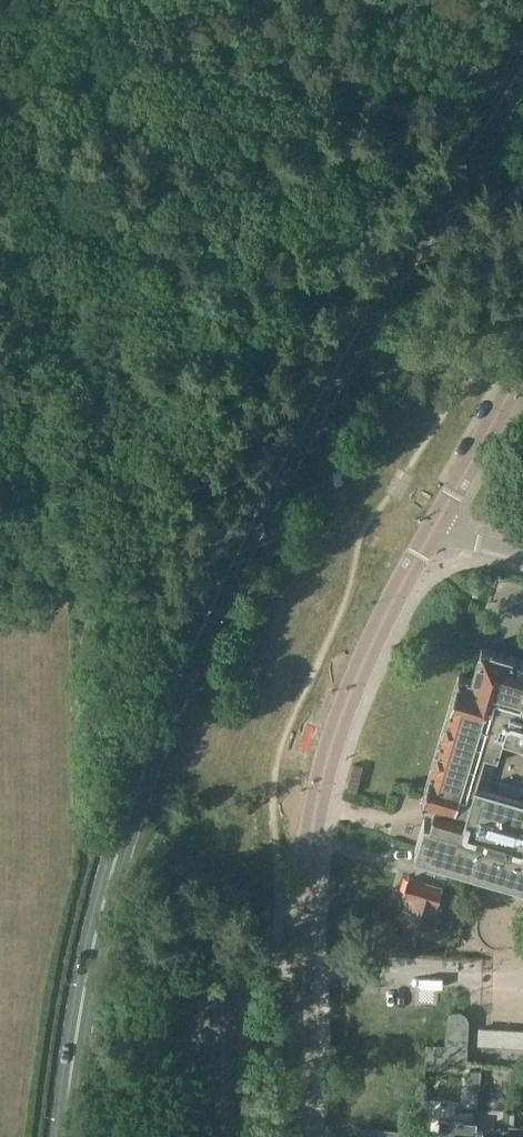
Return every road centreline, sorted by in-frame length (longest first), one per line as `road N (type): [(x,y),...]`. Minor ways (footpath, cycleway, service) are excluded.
road 1 (primary): [(56,1136),(92,930),(156,737),(278,485),(522,75)]
road 2 (residential): [(296,1136),(315,812),(340,719),(433,529)]
road 3 (residential): [(433,529),(522,359)]

